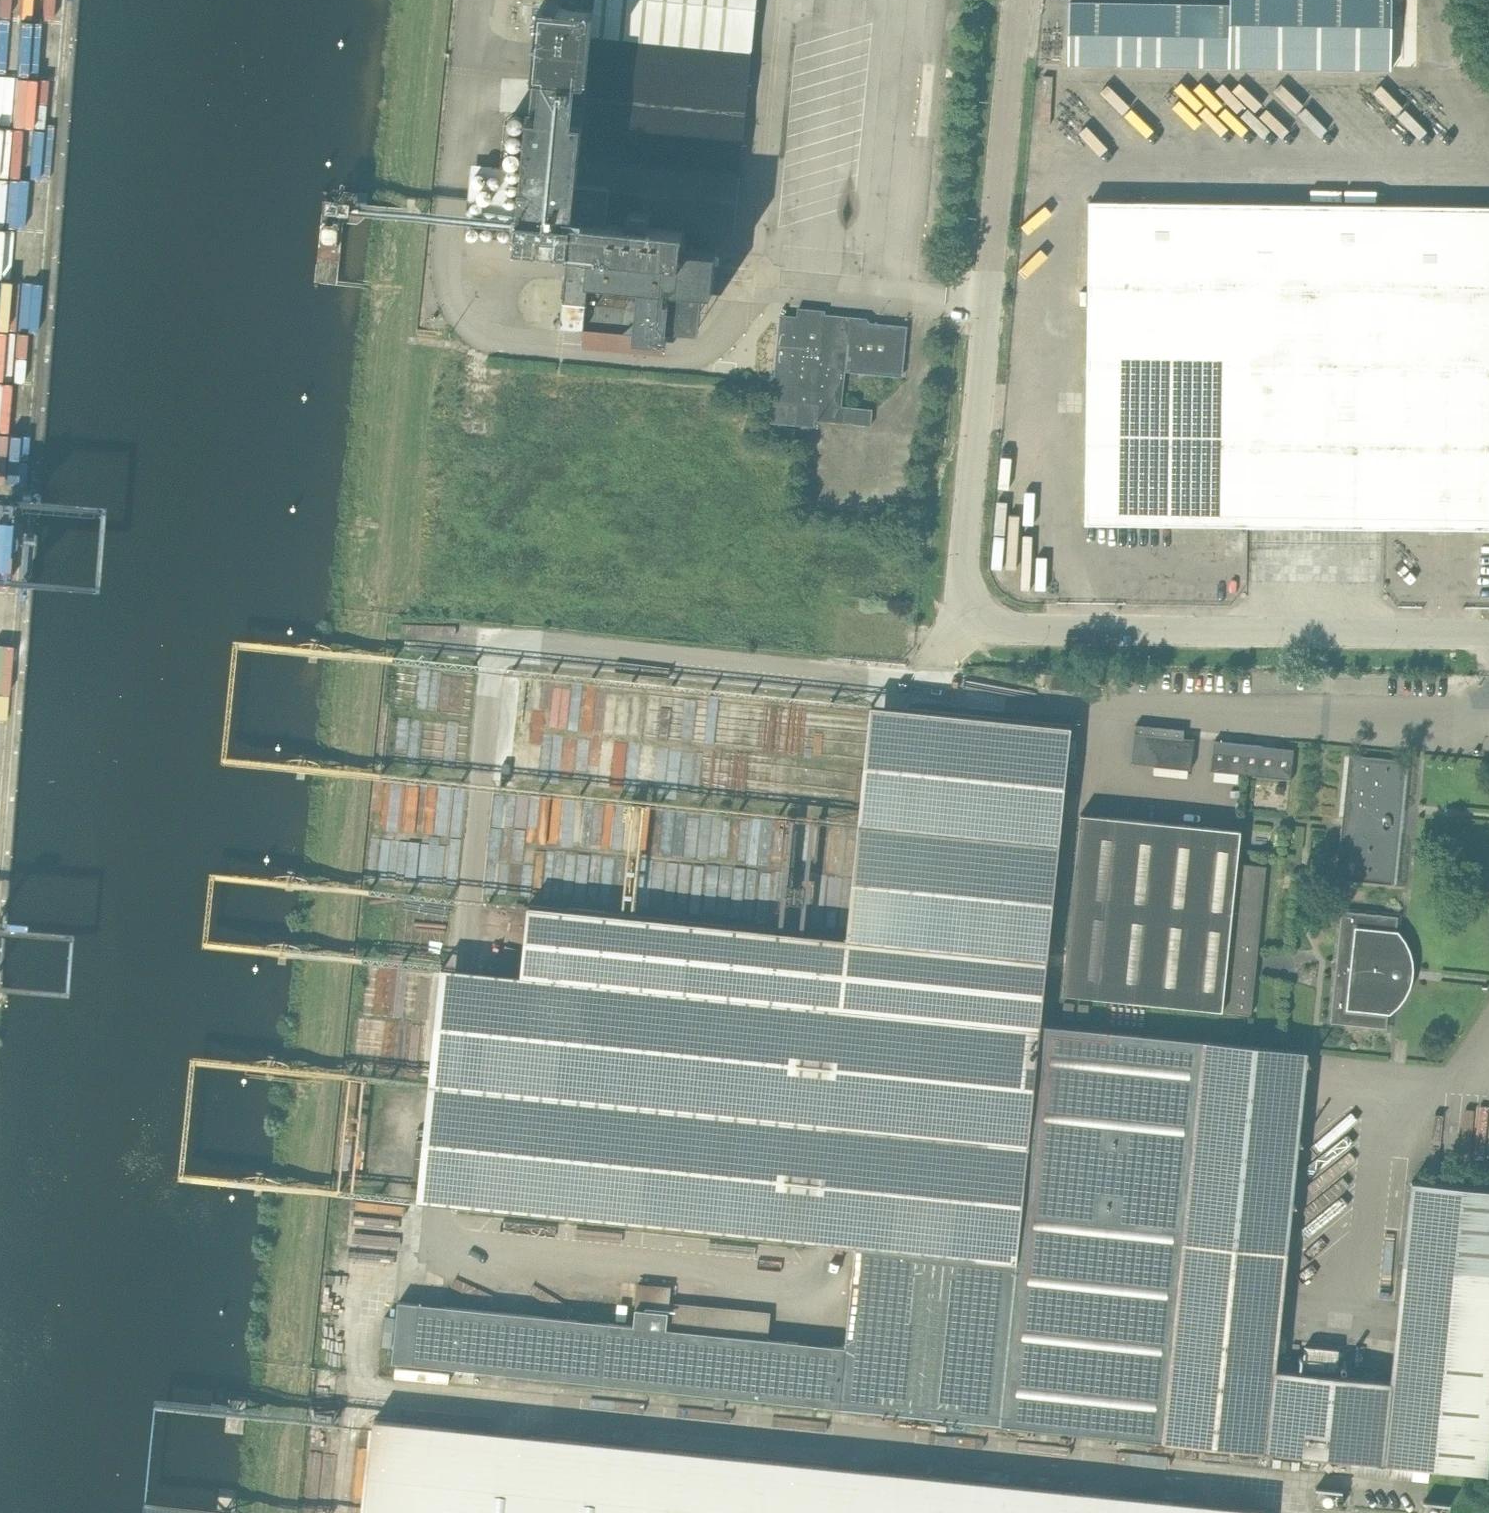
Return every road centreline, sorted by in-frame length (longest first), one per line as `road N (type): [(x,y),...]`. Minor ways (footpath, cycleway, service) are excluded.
road 1 (unclassified): [(1488,634),(989,621),(978,607),(970,567),(986,331),(1025,0)]

